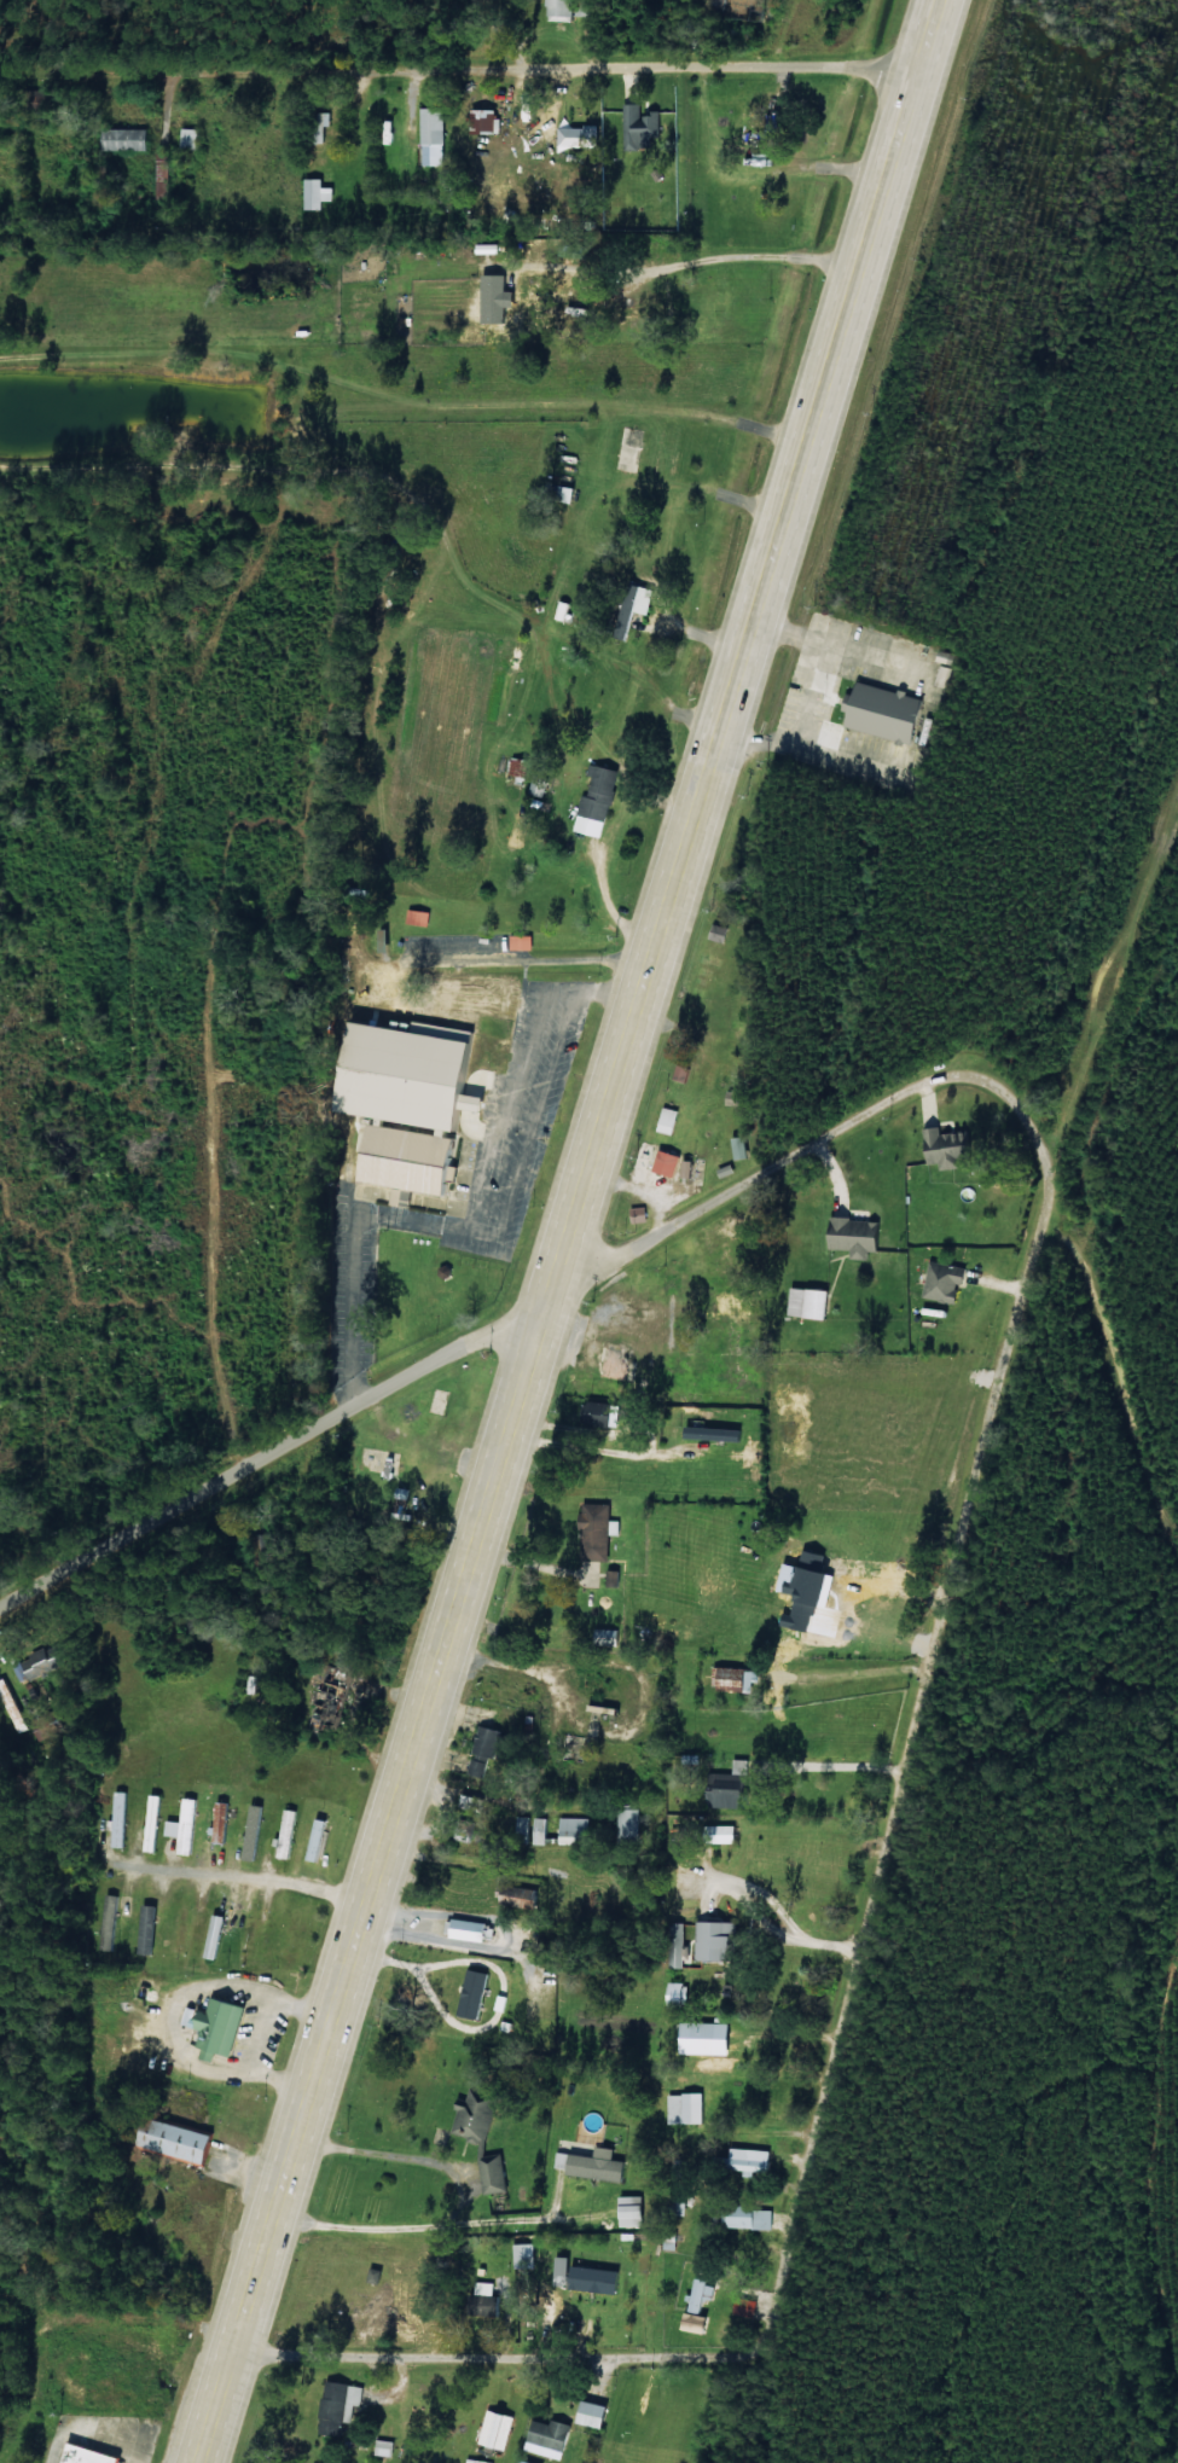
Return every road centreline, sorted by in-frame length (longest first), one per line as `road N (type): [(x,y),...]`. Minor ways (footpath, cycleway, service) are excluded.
road 1 (trunk): [(200,2462),(938,0)]
road 2 (residential): [(232,2355),(748,2368),(783,2308),(962,1535),(1056,1179)]
road 3 (residential): [(0,1622),(860,1110),(905,1093)]
road 4 (residential): [(917,71),(56,99),(0,120)]
road 5 (track): [(1177,962),(1092,1039),(1021,1045),(905,1093)]
road 6 (residential): [(905,1093),(979,1108),(1022,1129),(1056,1179)]
road 7 (track): [(1056,1179),(1092,1039)]

